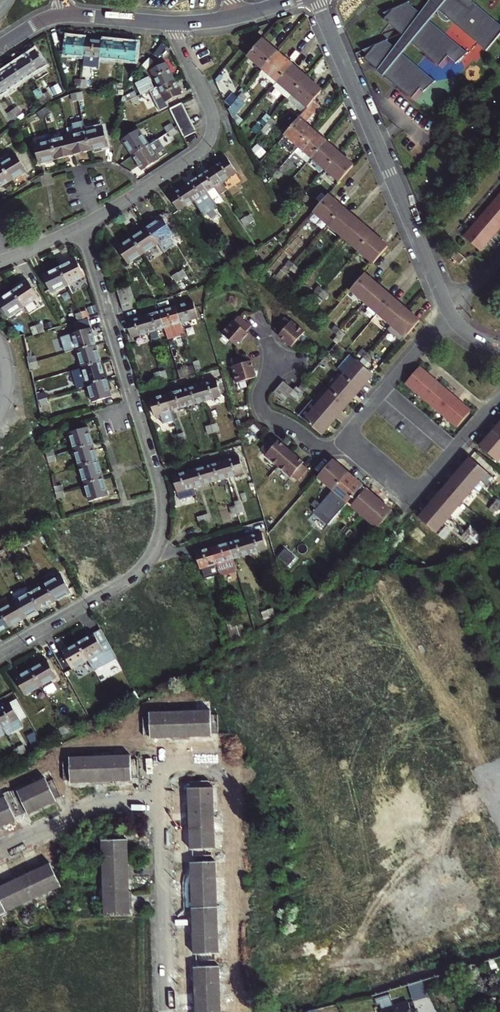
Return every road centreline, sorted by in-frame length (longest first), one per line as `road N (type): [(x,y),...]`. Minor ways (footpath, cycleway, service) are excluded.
road 1 (residential): [(0,651),(128,579),(160,530),(158,475),(81,226)]
road 2 (residential): [(317,0),(449,315)]
road 3 (residential): [(81,226),(187,160),(211,133),(208,104),(172,24)]
road 4 (residential): [(499,394),(407,499),(340,441)]
road 5 (unknown): [(0,851),(104,804),(160,802)]
road 6 (residential): [(340,441),(449,315)]
road 7 (residential): [(161,850),(165,1011)]
road 8 (residential): [(340,441),(320,448),(265,415),(260,394),(280,358)]
road 9 (unknown): [(205,767),(160,768),(161,850)]

